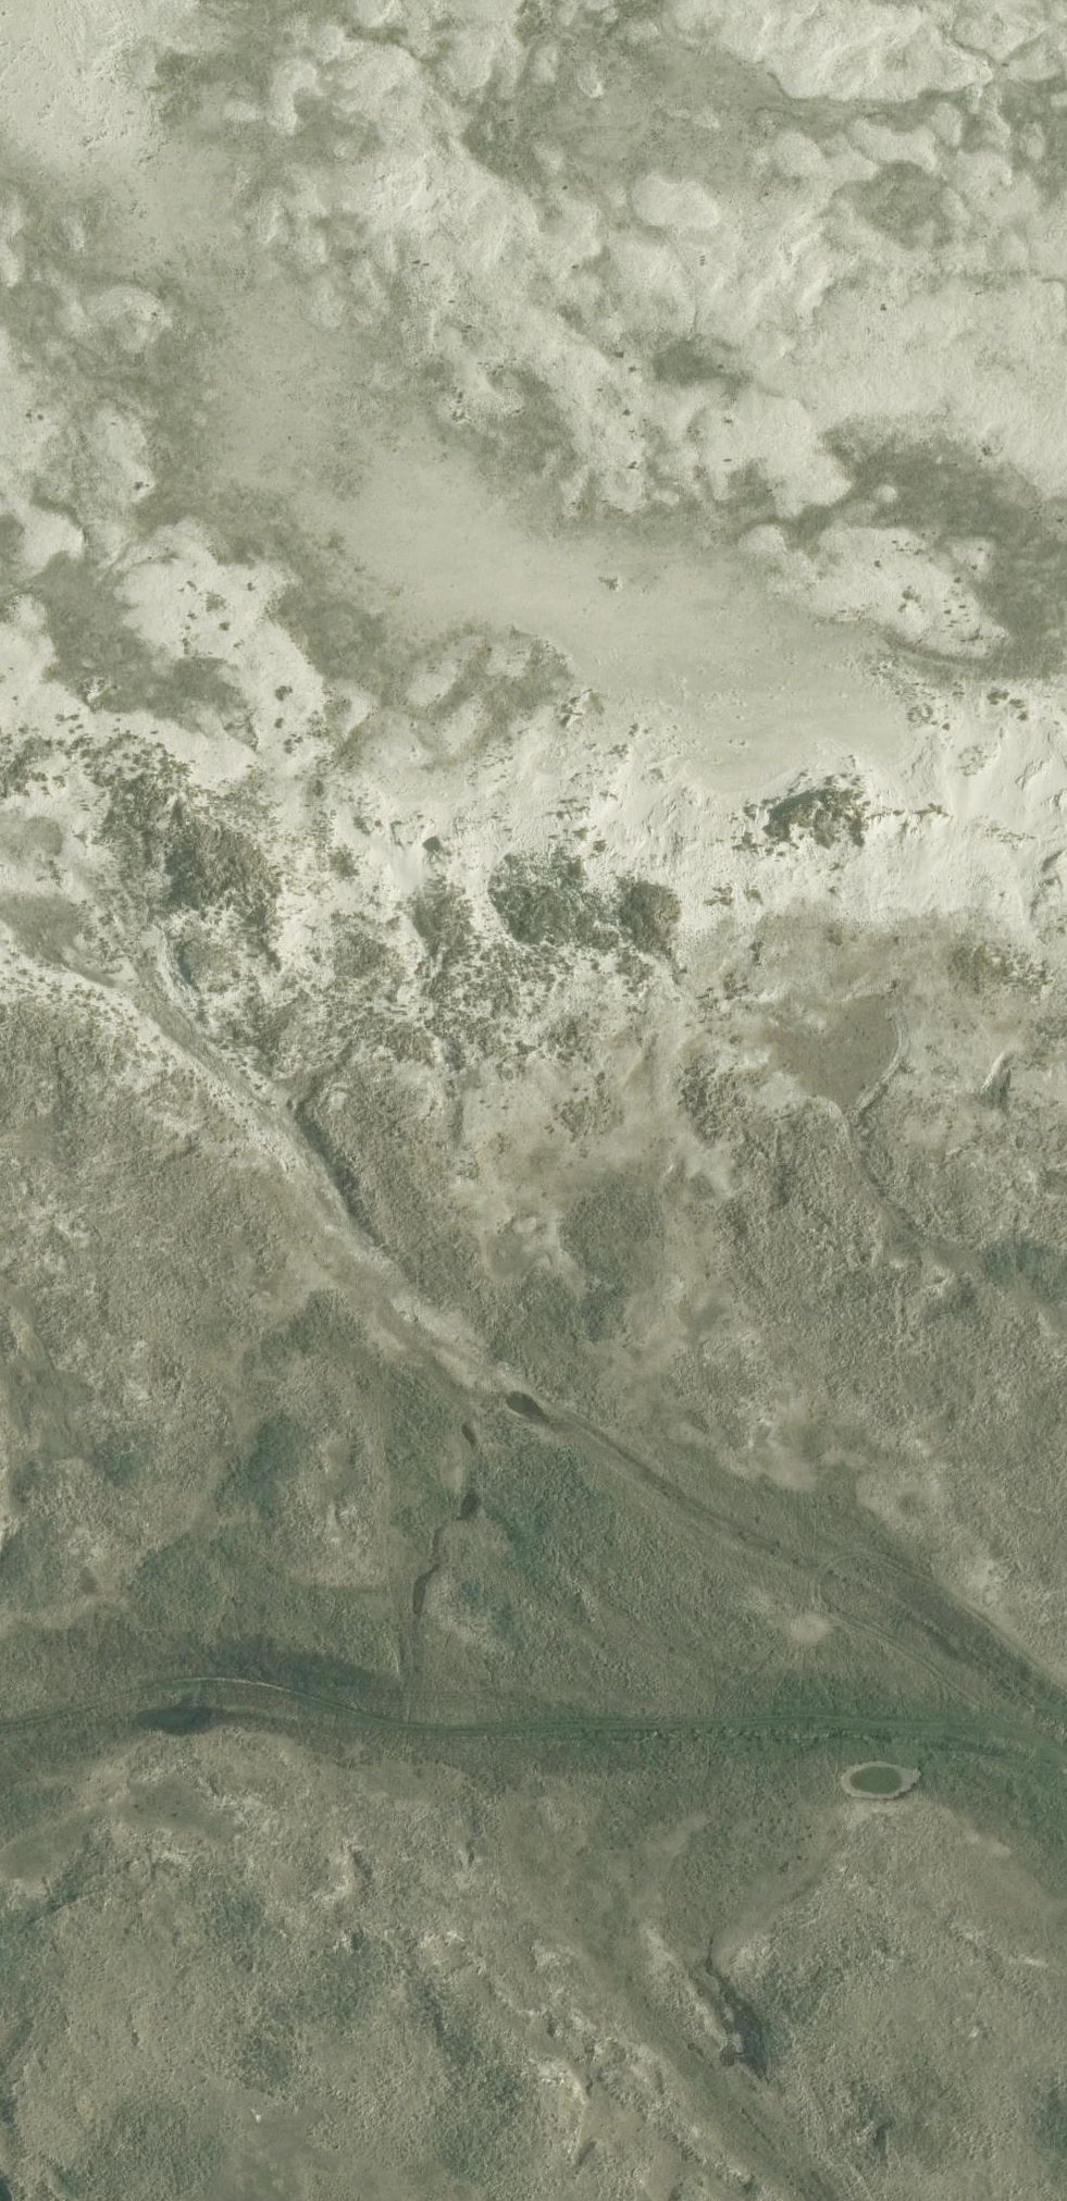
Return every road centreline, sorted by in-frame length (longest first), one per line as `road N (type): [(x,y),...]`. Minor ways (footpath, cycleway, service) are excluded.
road 1 (track): [(0,1735),(199,1668),(460,1732),(982,1732),(1066,1758)]

